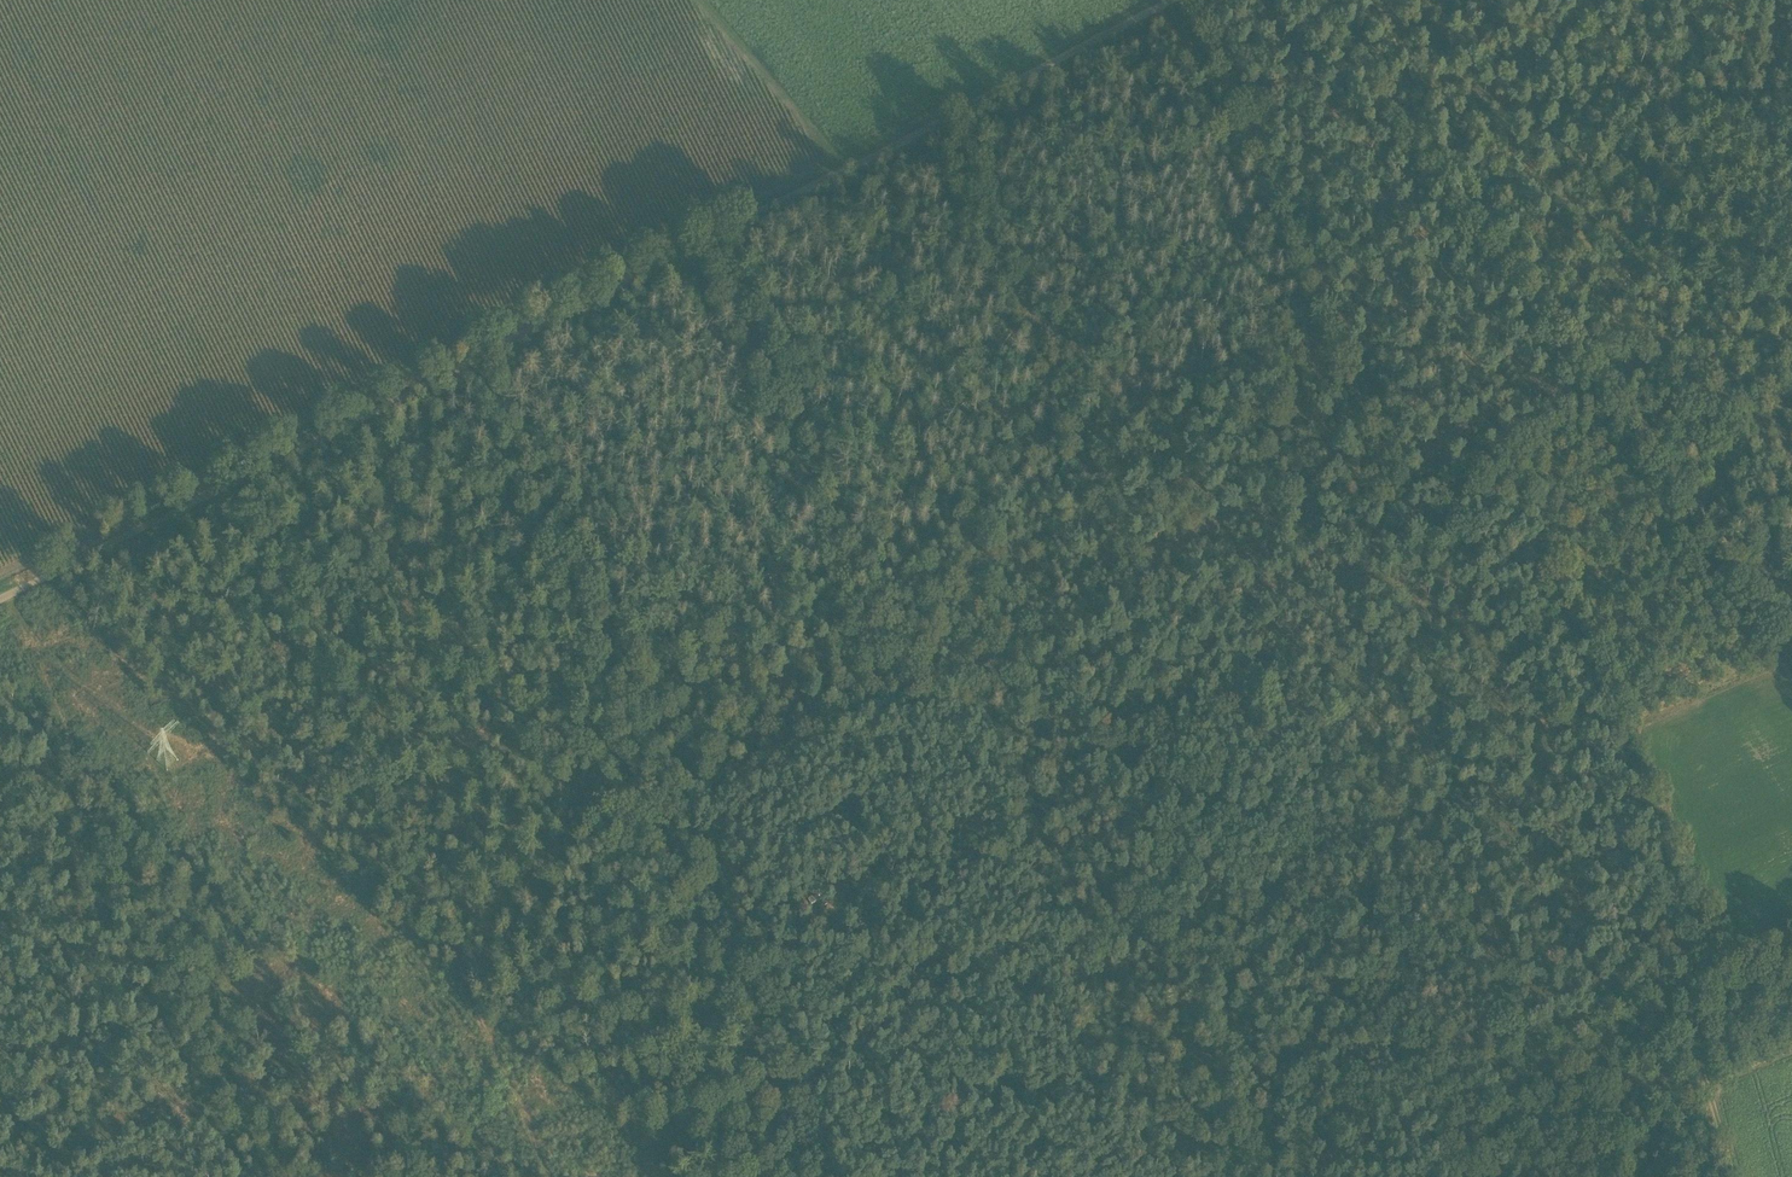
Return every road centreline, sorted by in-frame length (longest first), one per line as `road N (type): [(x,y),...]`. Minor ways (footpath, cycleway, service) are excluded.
road 1 (track): [(0,596),(523,320),(1162,0)]
road 2 (track): [(1680,984),(1214,1176)]
road 3 (track): [(1730,1176),(1680,984)]
road 4 (track): [(1791,934),(1680,984)]

